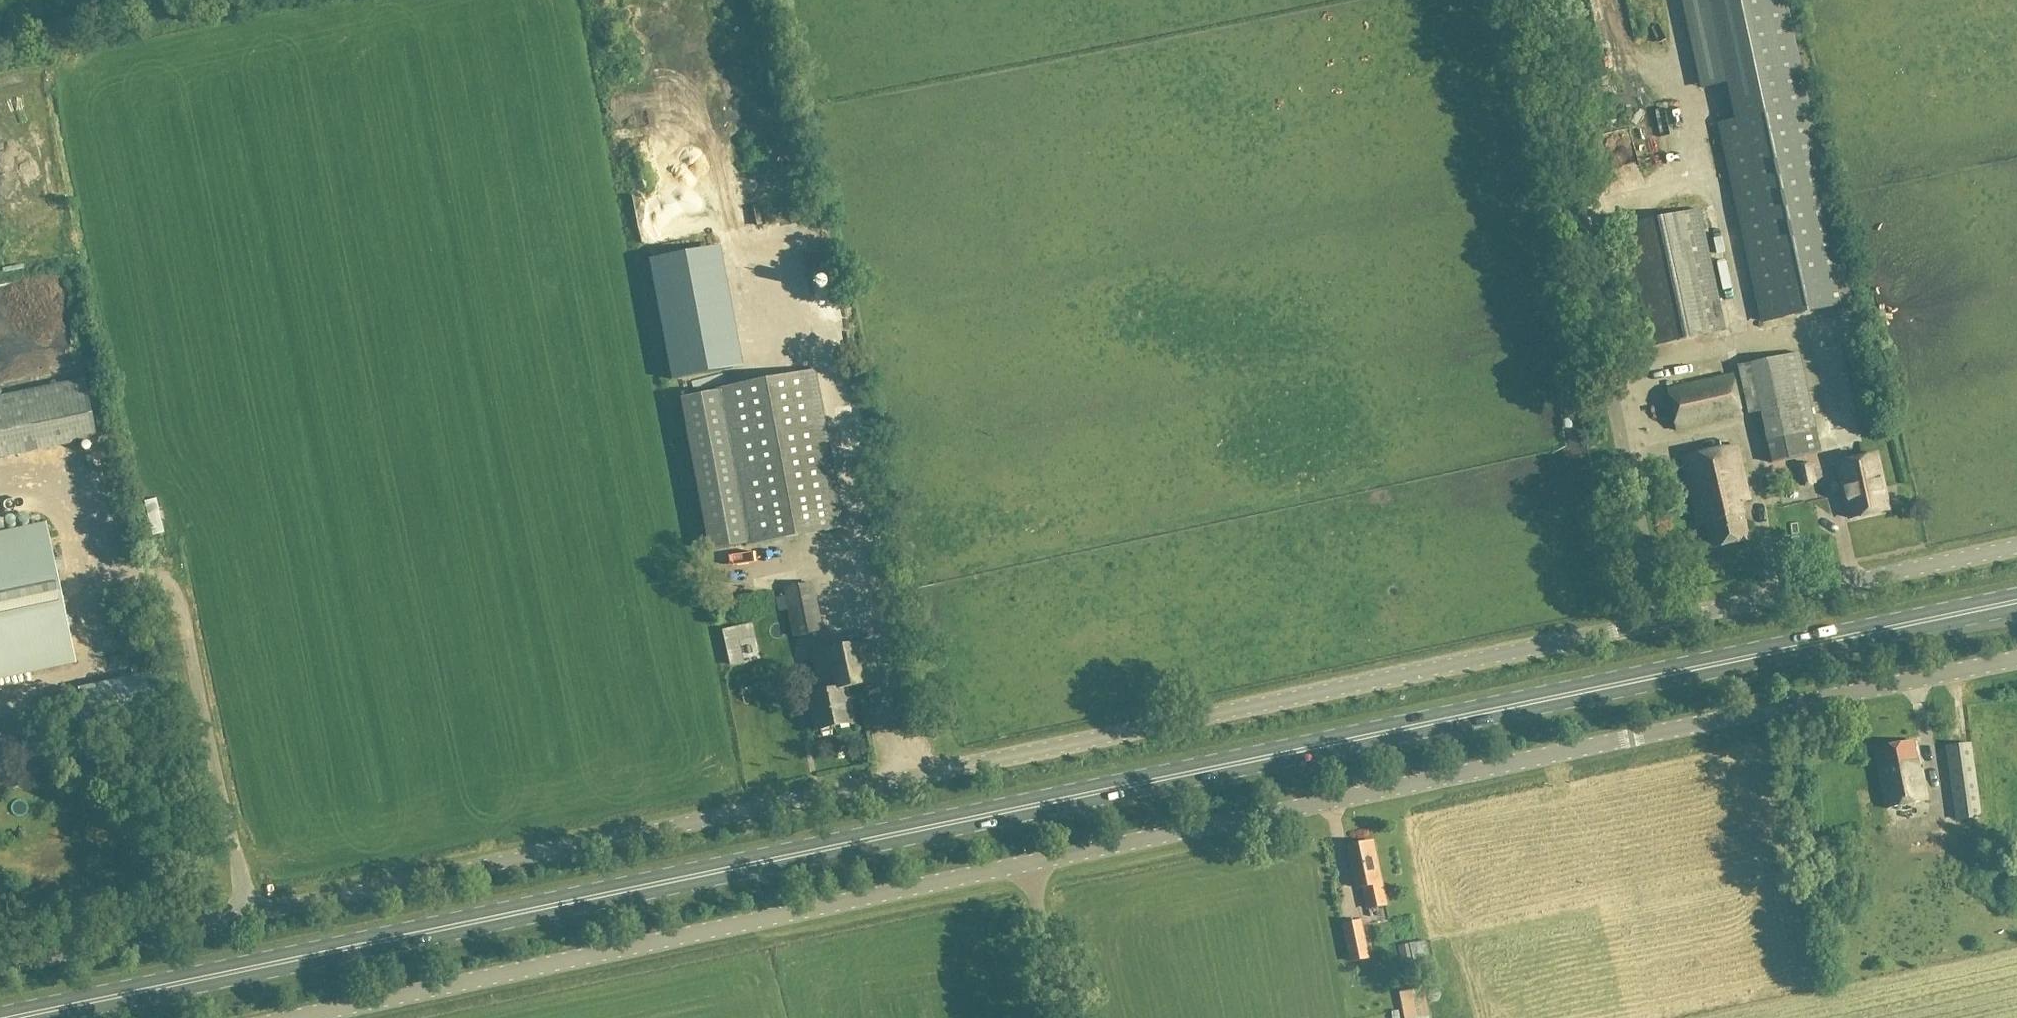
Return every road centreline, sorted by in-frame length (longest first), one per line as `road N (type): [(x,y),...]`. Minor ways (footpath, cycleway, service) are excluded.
road 1 (primary): [(23,1017),(2016,605)]
road 2 (unclassified): [(0,971),(1663,625)]
road 3 (unclassified): [(1030,865),(2016,662)]
road 4 (unclassified): [(302,1017),(1030,865)]
road 5 (unclassified): [(1663,625),(1527,0)]
road 6 (track): [(0,491),(60,493),(113,573),(167,588),(243,921)]
road 7 (unclassified): [(1663,625),(2016,552)]
road 8 (unclassified): [(1074,1017),(1030,865)]

